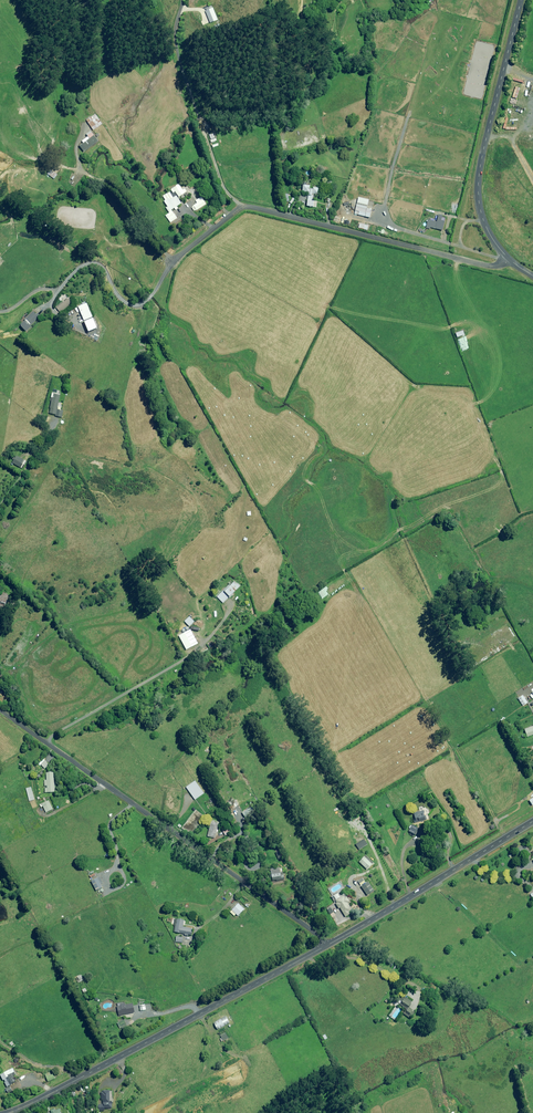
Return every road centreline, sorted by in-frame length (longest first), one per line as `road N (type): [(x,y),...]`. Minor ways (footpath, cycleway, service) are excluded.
road 1 (unclassified): [(325,946),(0,711)]
road 2 (unclassified): [(509,259),(485,265),(248,206),(173,260)]
road 3 (tertiary): [(7,1112),(325,946)]
road 4 (unclassified): [(521,0),(478,184),(483,220),(509,259)]
road 5 (tertiary): [(325,946),(532,821)]

